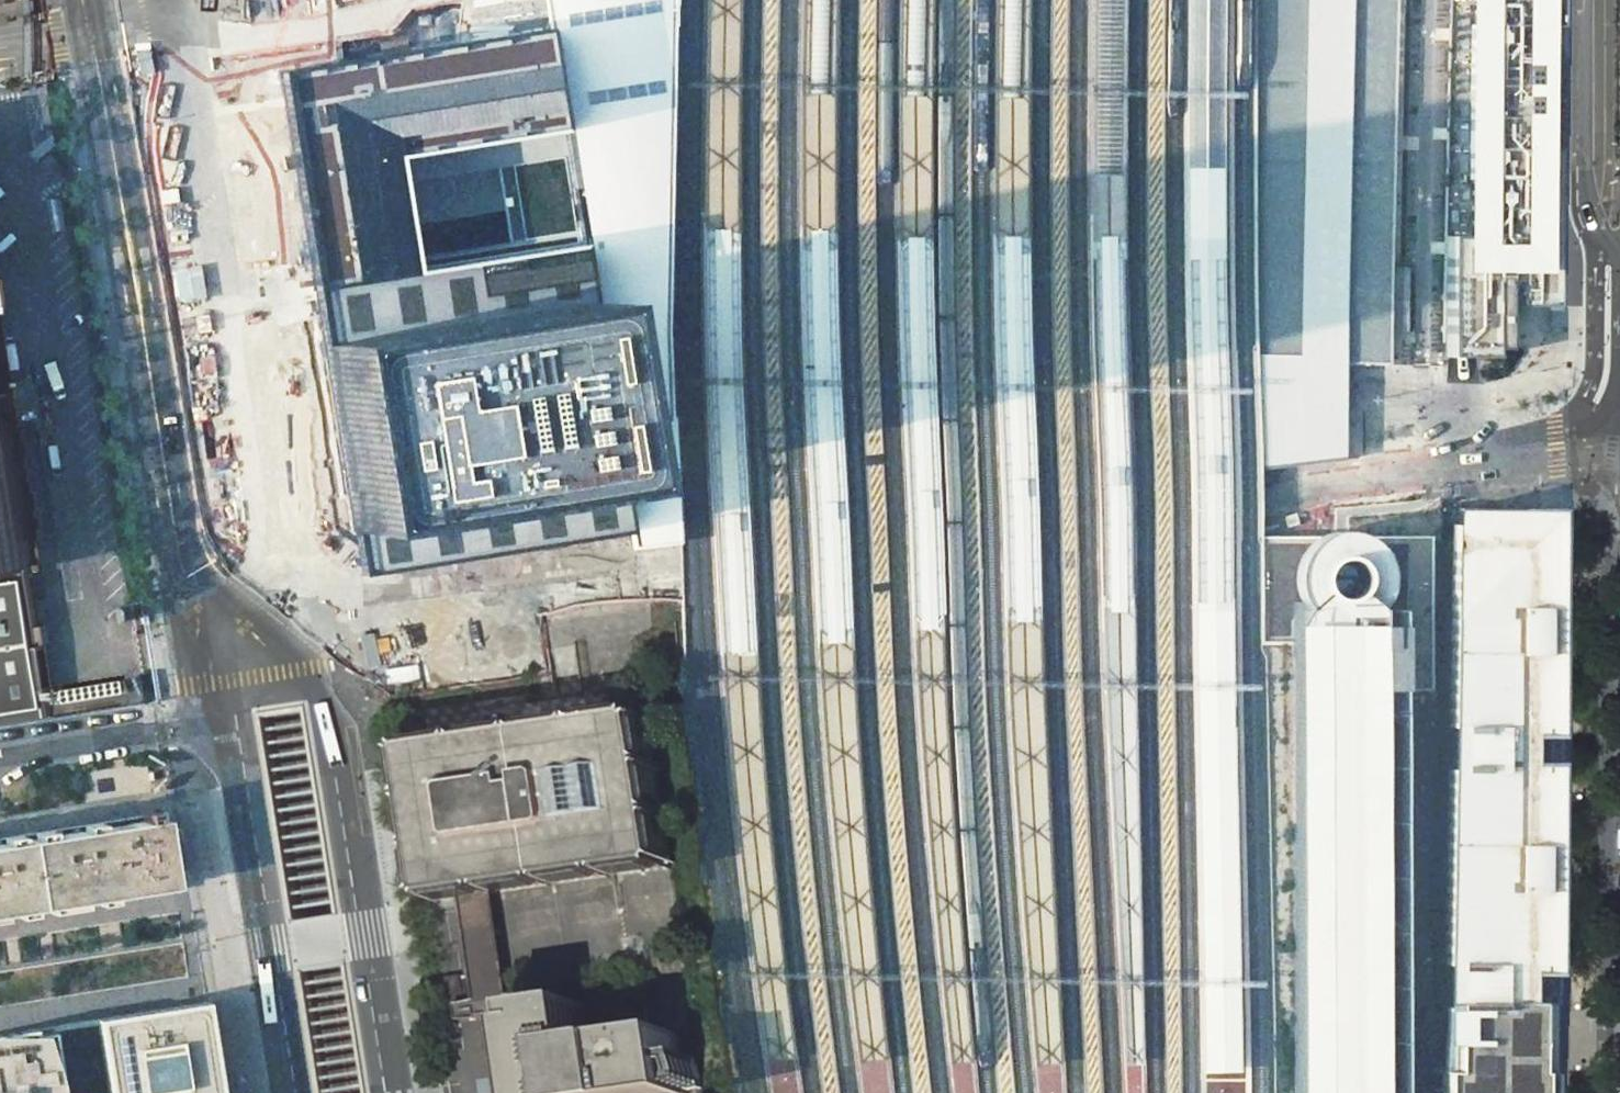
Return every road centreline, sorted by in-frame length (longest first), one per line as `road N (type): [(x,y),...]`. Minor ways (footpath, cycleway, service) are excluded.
road 1 (primary): [(350,1092),(284,712),(187,0)]
road 2 (unclassified): [(393,1092),(323,669),(297,580),(211,31)]
road 3 (unclassified): [(131,42),(295,1092)]

